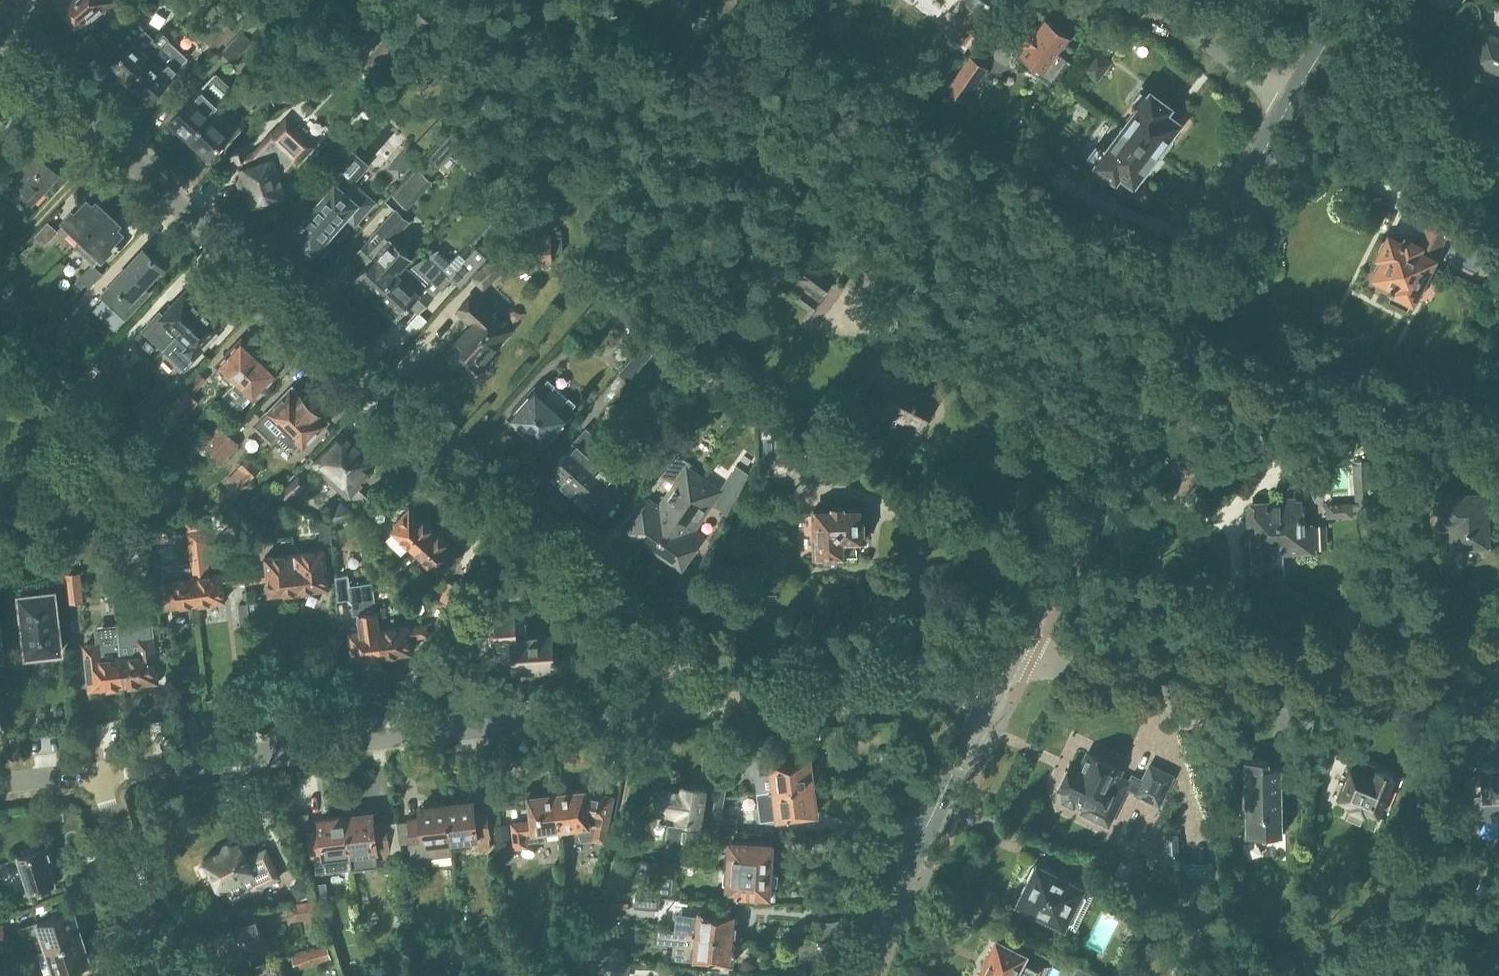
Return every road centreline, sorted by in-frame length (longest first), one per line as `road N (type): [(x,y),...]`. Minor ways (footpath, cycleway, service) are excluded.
road 1 (residential): [(682,705),(679,670),(0,31)]
road 2 (secondary): [(1284,108),(1003,669)]
road 3 (residential): [(97,771),(682,705)]
road 4 (residential): [(1035,667),(1498,655)]
road 5 (secondary): [(1003,669),(851,975)]
road 6 (residential): [(682,705),(1003,669)]
road 7 (residential): [(161,975),(97,771)]
road 8 (residential): [(1131,0),(1284,108)]
road 9 (secondary): [(1348,0),(1284,108)]

